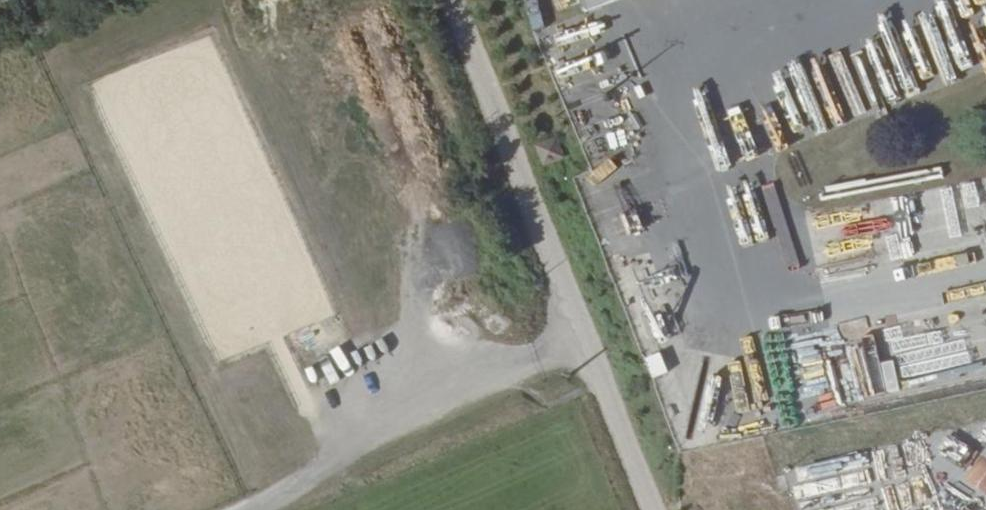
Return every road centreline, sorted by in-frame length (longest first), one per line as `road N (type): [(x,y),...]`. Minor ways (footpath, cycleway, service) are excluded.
road 1 (unclassified): [(440,0),(647,509)]
road 2 (track): [(253,509),(311,484),(327,445),(579,342)]

